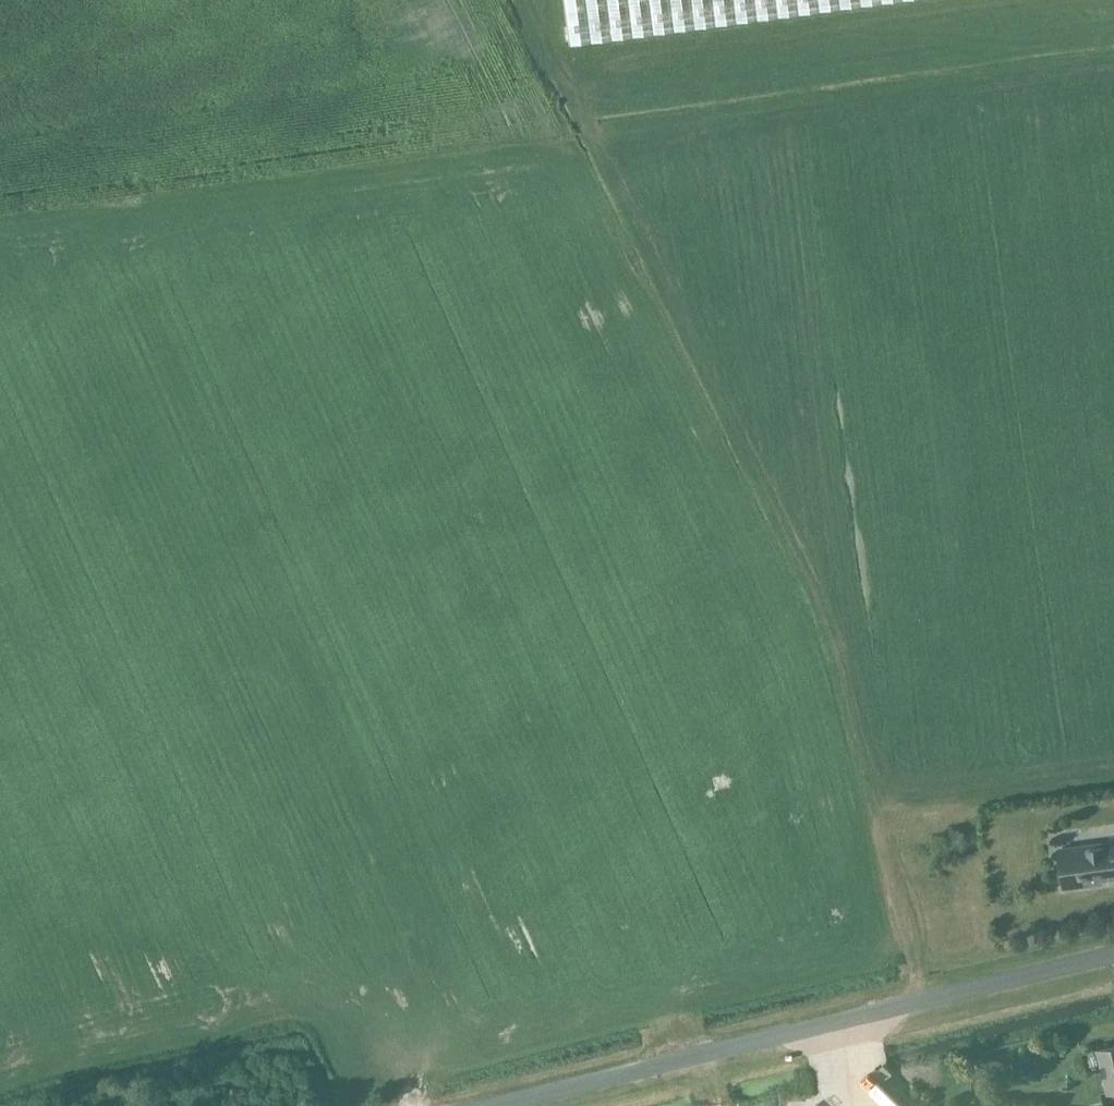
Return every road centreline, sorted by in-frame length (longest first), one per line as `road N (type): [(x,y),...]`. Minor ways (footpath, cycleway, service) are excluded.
road 1 (unclassified): [(497,1105),(1113,959)]

